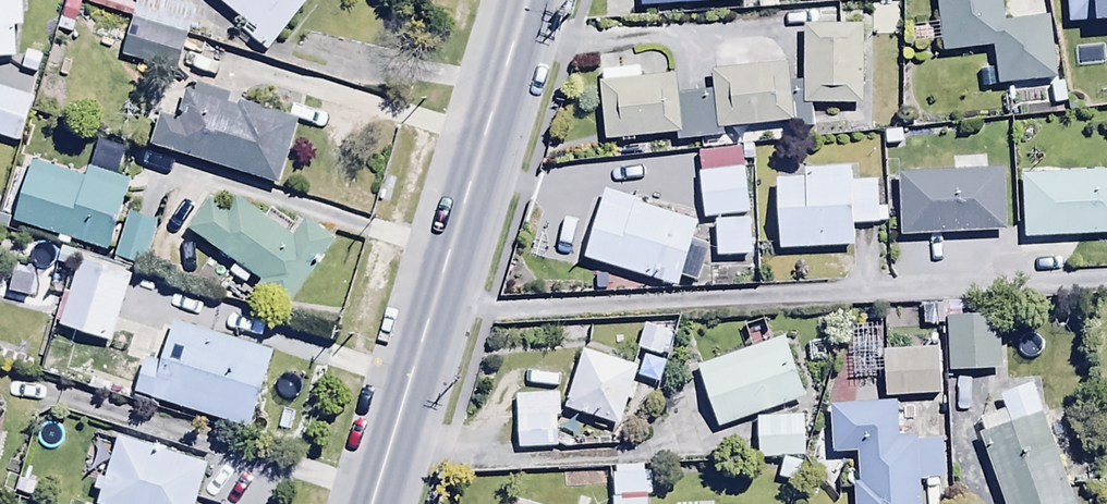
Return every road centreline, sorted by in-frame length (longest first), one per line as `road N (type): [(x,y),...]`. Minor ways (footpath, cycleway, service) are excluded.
road 1 (secondary): [(533,0),(373,503)]

